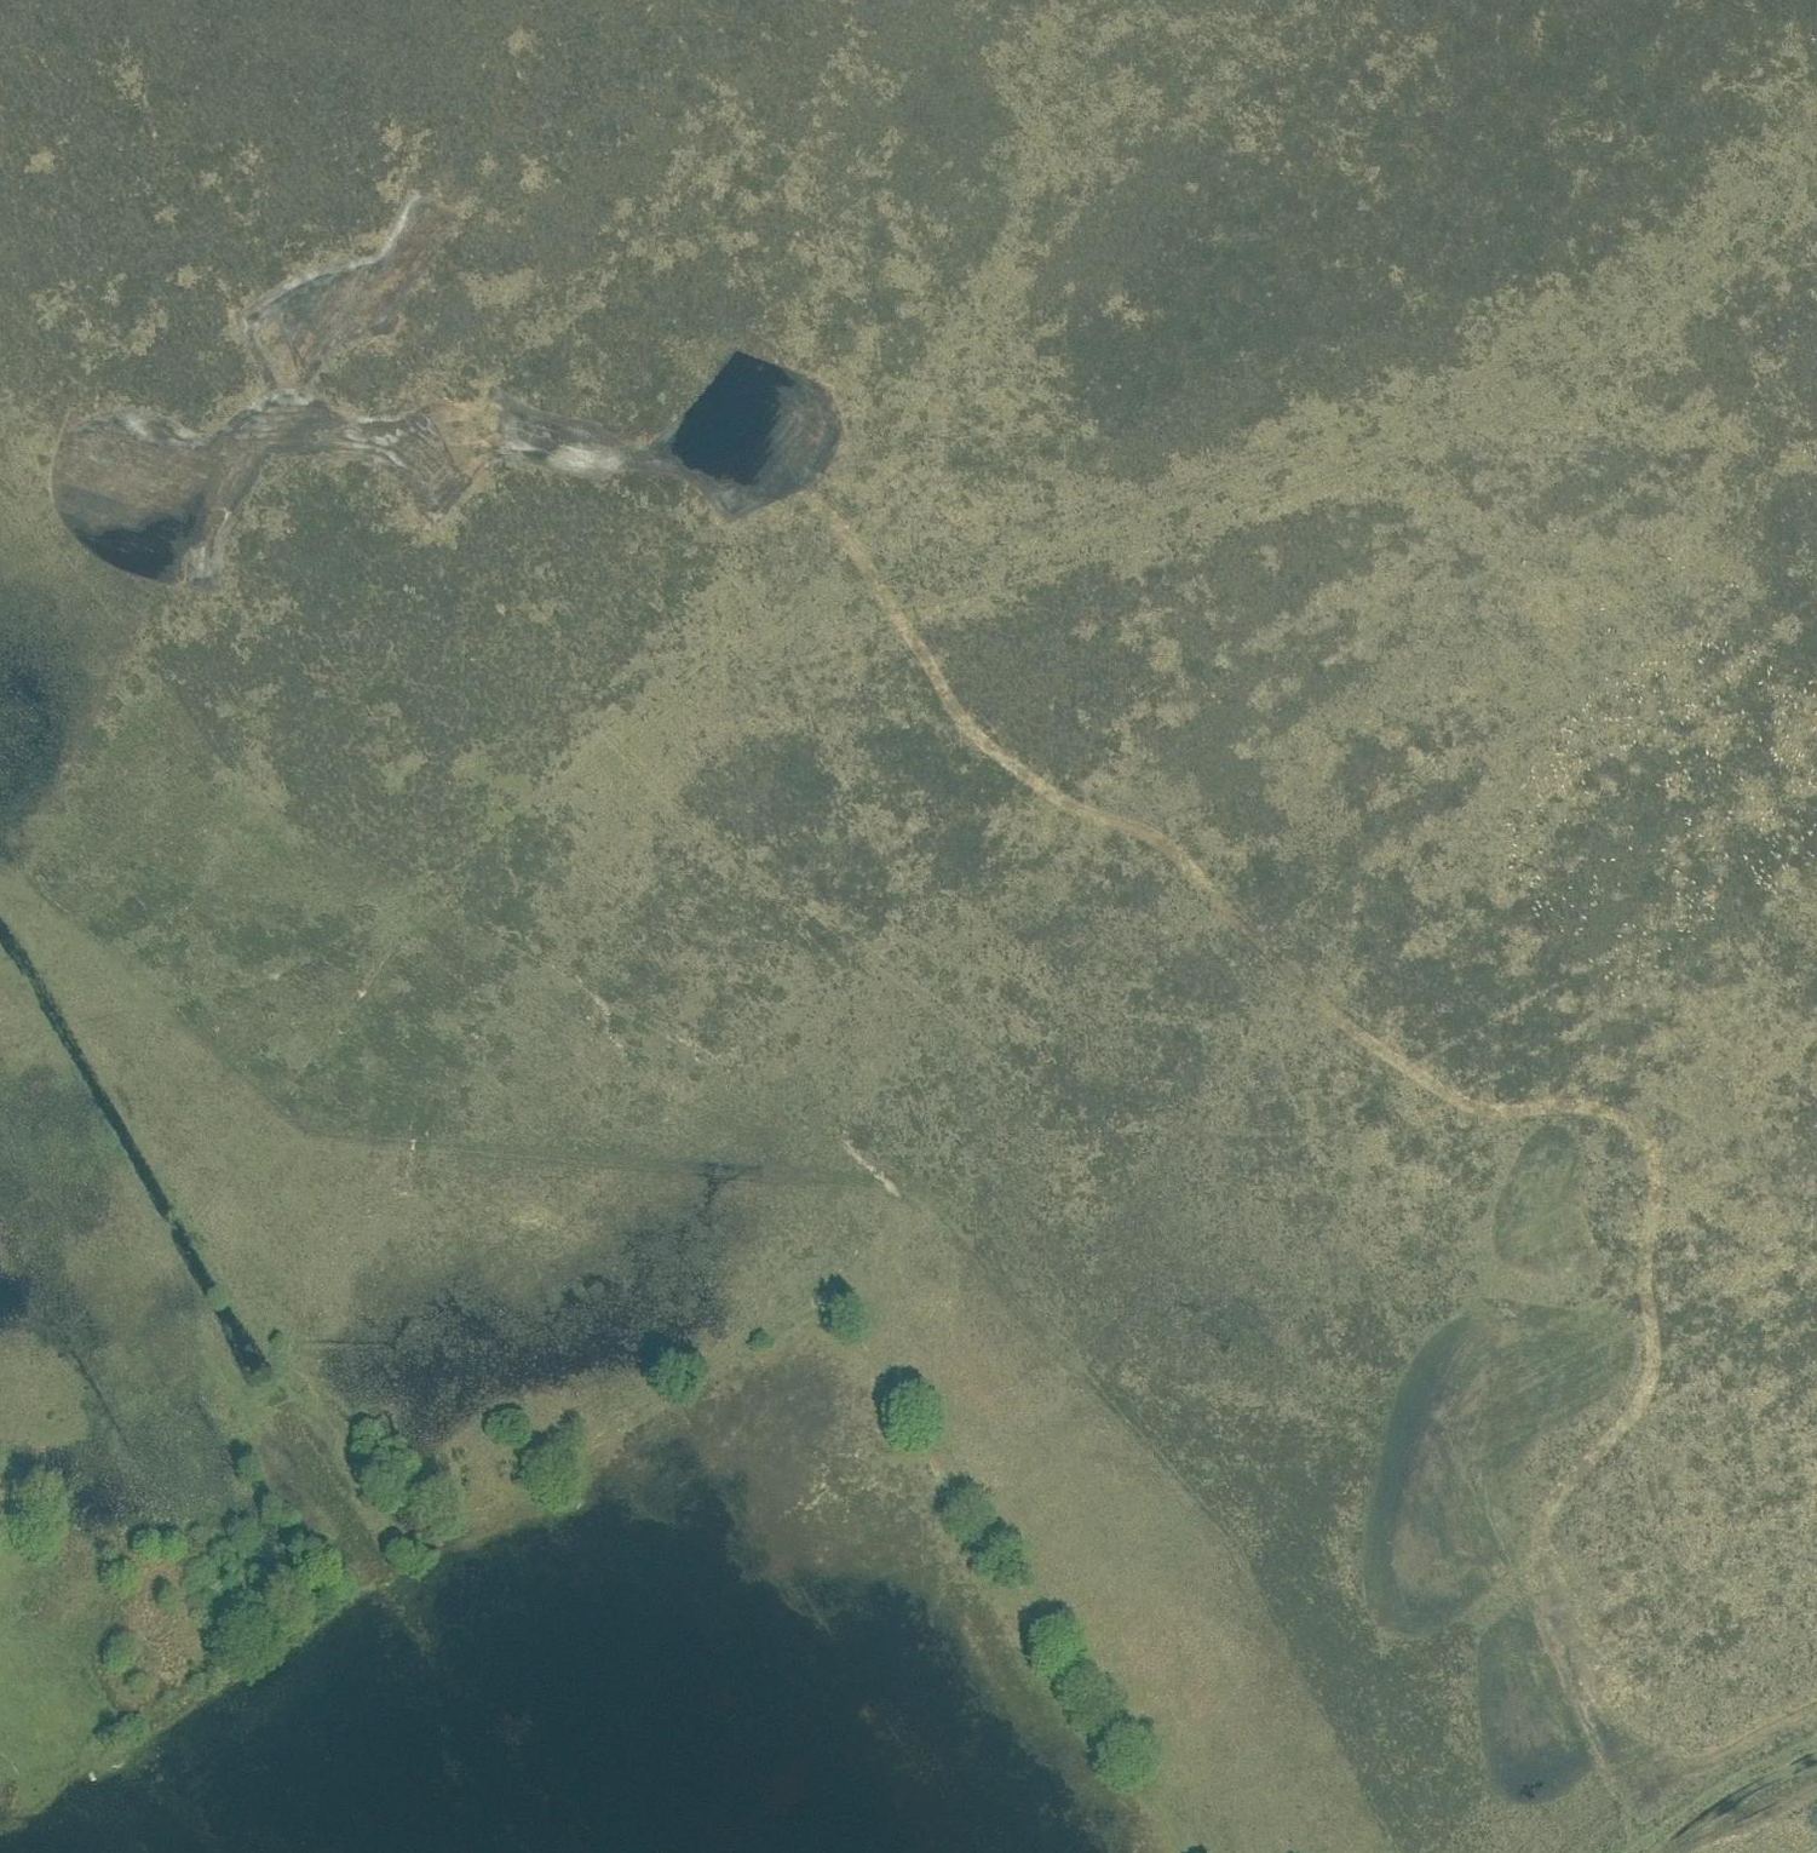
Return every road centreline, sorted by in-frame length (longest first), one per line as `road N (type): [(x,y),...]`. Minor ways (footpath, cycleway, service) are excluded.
road 1 (track): [(1816,1762),(1737,1800),(1670,1852)]

